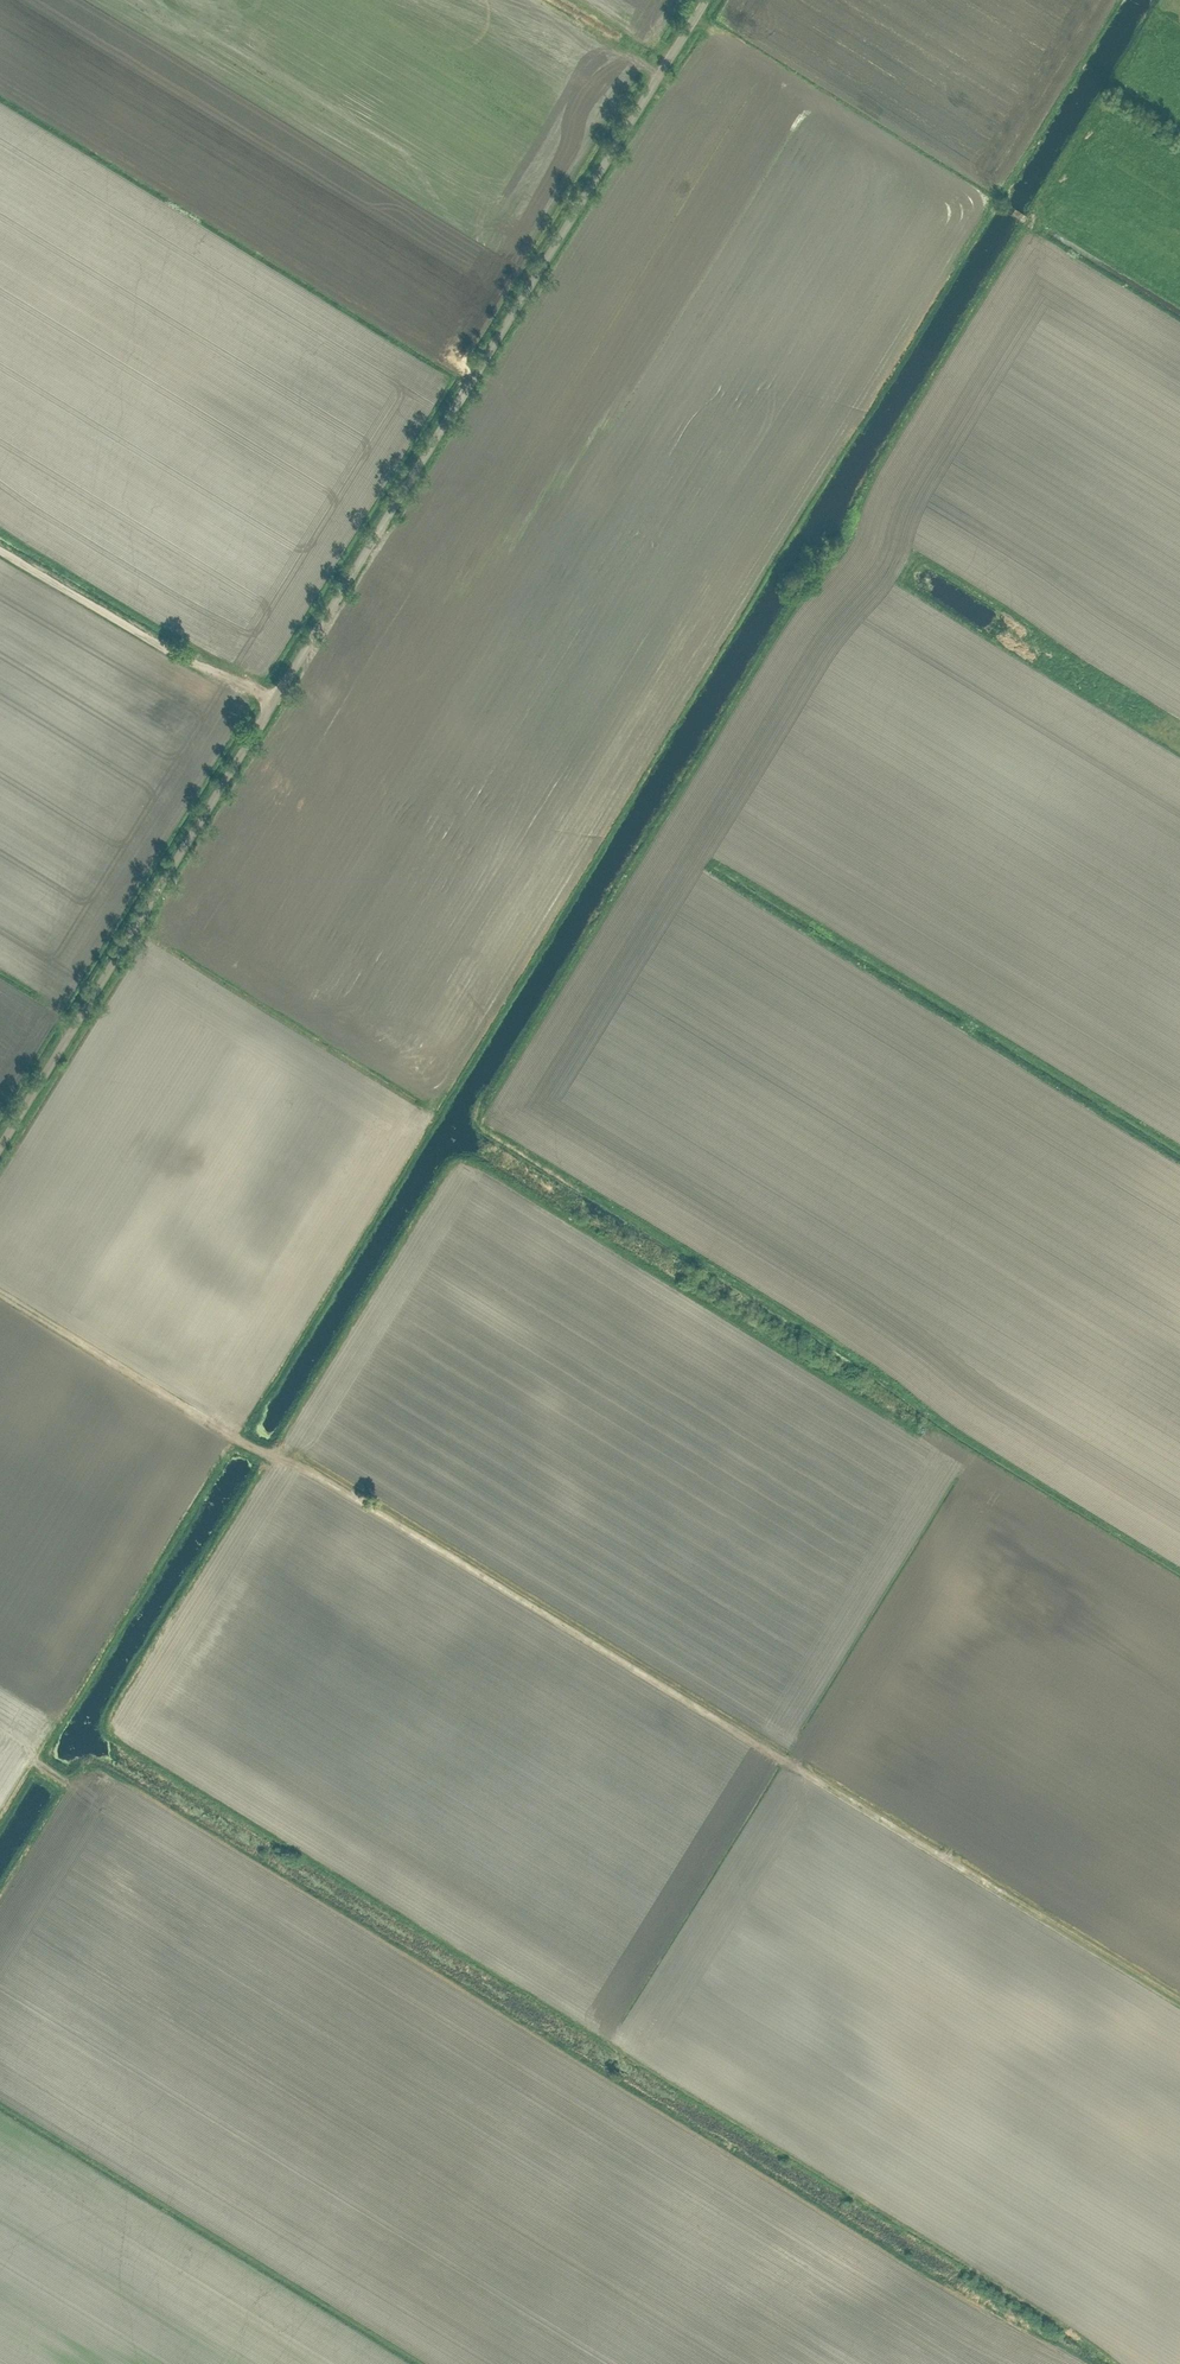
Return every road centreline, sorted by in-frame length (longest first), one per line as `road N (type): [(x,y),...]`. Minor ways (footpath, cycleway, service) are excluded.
road 1 (track): [(0,1285),(232,1437),(312,1470),(1179,2004)]
road 2 (unclassified): [(0,1145),(705,0)]
road 3 (track): [(0,546),(272,703)]
road 4 (track): [(539,0),(661,72)]

